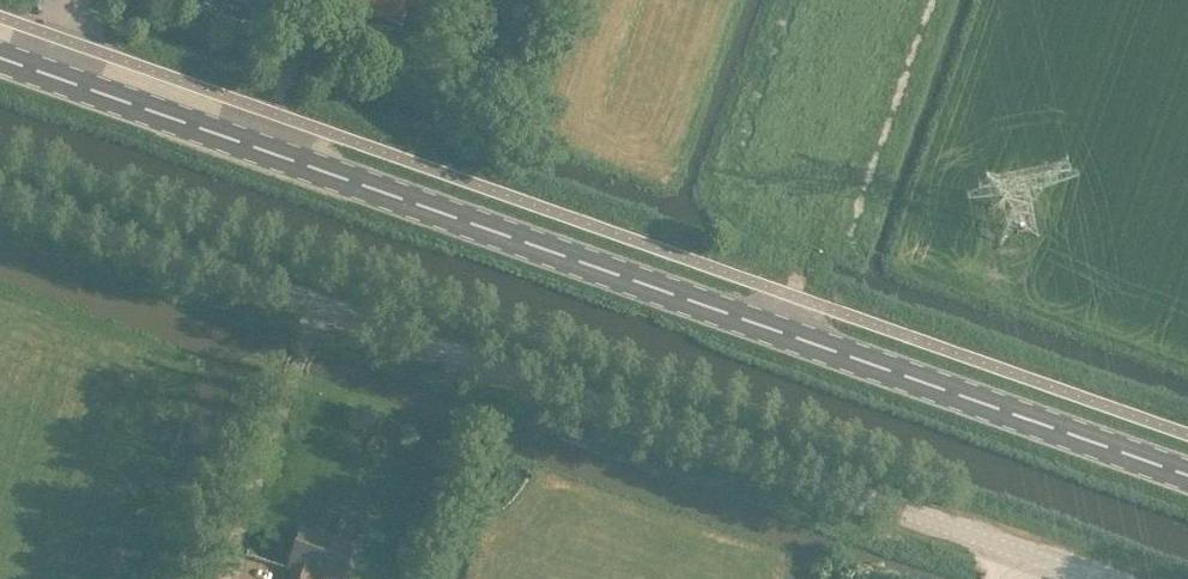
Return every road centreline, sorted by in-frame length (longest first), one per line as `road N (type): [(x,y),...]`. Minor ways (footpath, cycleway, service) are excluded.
road 1 (primary): [(1187,471),(0,56)]
road 2 (unclassified): [(1124,578),(0,192)]

